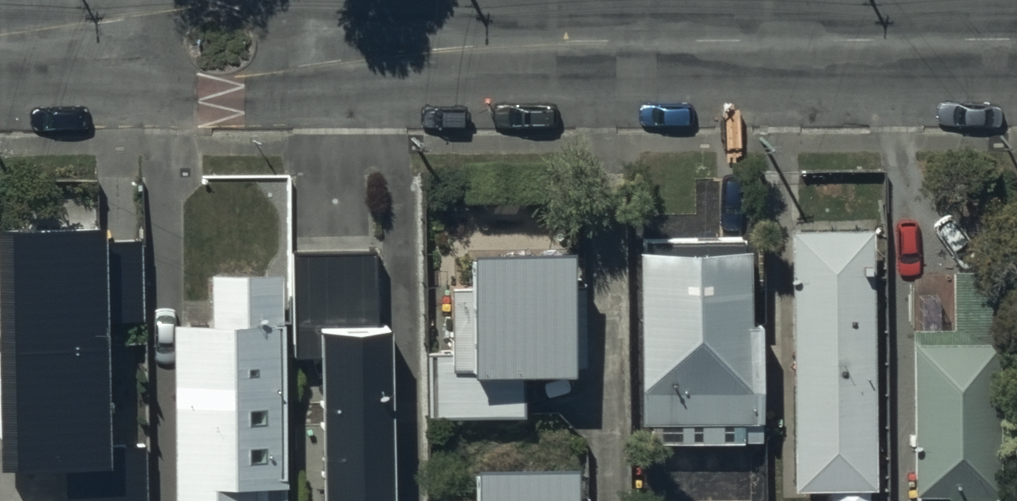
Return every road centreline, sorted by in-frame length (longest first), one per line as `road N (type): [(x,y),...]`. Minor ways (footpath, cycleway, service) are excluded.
road 1 (unclassified): [(1016,35),(0,40)]

